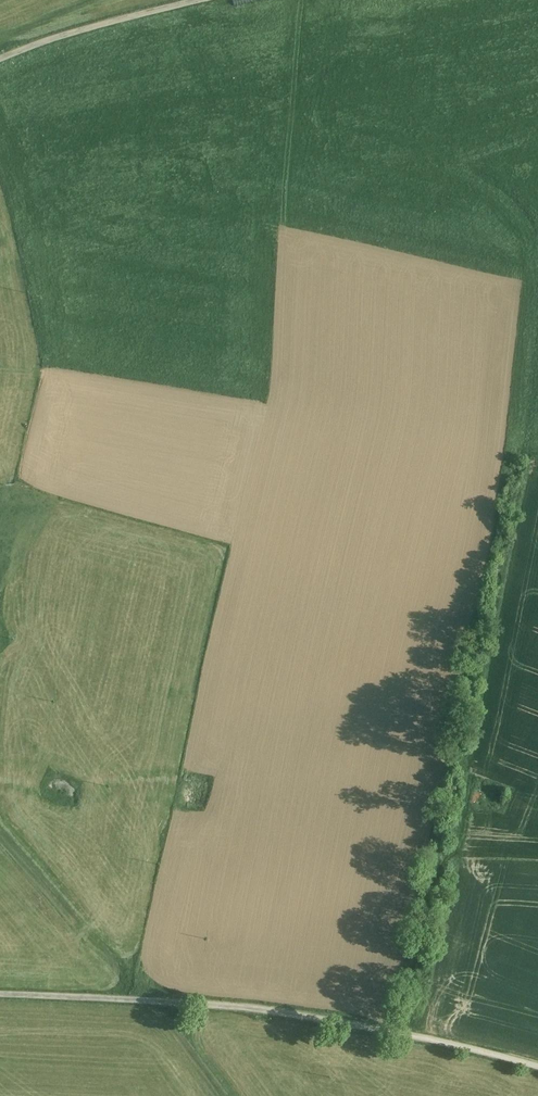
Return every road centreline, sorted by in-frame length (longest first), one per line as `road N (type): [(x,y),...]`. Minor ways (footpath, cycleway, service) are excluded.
road 1 (track): [(0,996),(266,1011),(537,1067)]
road 2 (track): [(205,0),(0,59)]

